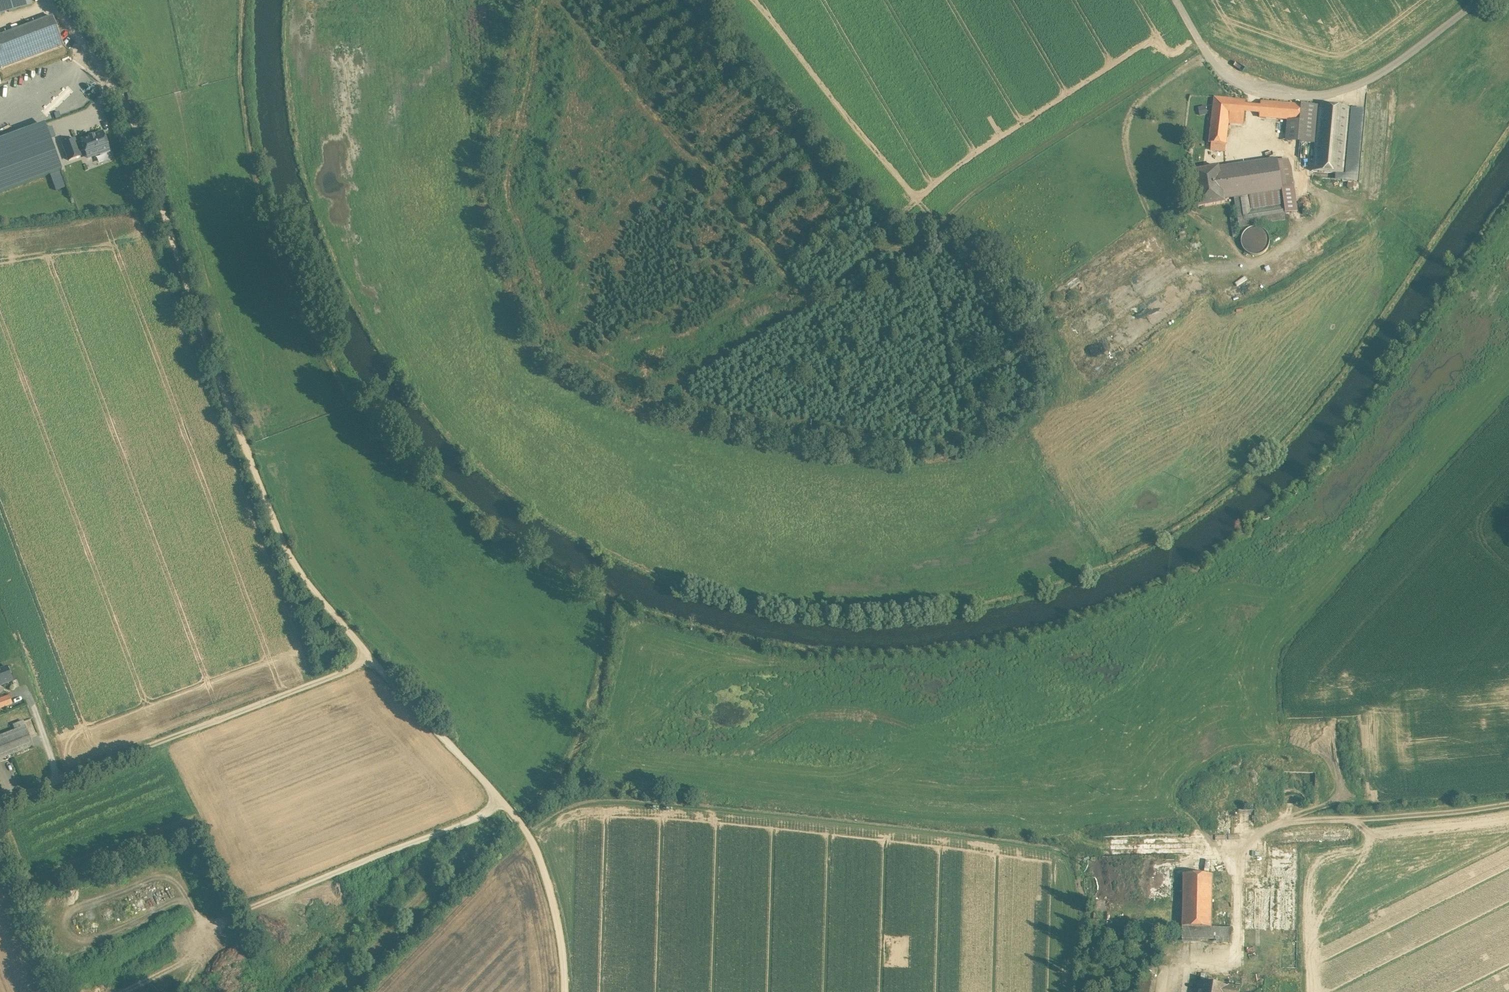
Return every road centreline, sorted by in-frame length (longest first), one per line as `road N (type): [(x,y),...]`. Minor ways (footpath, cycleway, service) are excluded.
road 1 (track): [(569,991),(562,923),(527,830),(372,660),(293,556),(142,146),(103,72),(47,0)]
road 2 (track): [(1209,52),(1142,100),(1125,134),(1153,226),(1175,261),(1194,270),(1253,268),(1296,246),(1331,215),(1336,199),(1301,183),(1292,157),(1258,145)]
road 3 (track): [(1474,0),(1386,65),(1290,93),(1234,80),(1177,0)]
road 4 (track): [(63,786),(372,660)]
road 5 (track): [(1508,803),(1290,823),(1251,842),(1240,860)]
road 6 (track): [(1165,991),(1182,965),(1233,954),(1240,944),(1240,860)]

